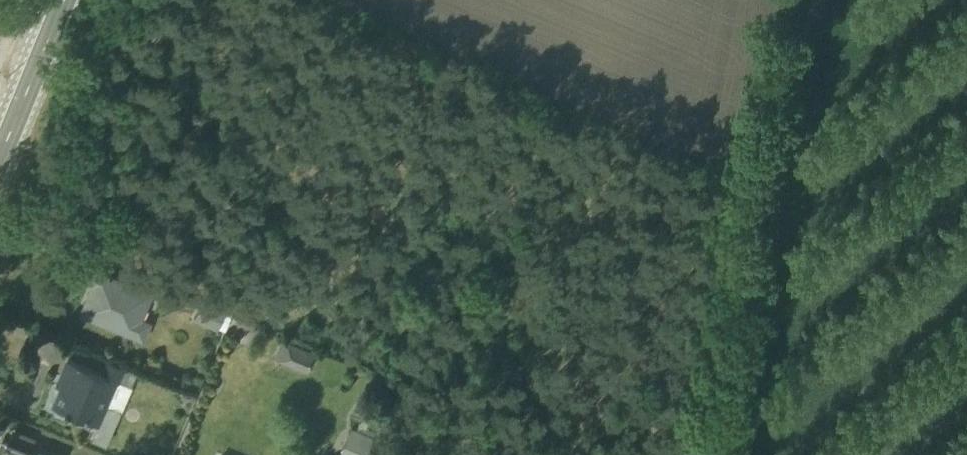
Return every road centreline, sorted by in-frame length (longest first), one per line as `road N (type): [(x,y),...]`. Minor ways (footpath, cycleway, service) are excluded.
road 1 (track): [(727,454),(812,0)]
road 2 (secondary): [(63,0),(0,152)]

